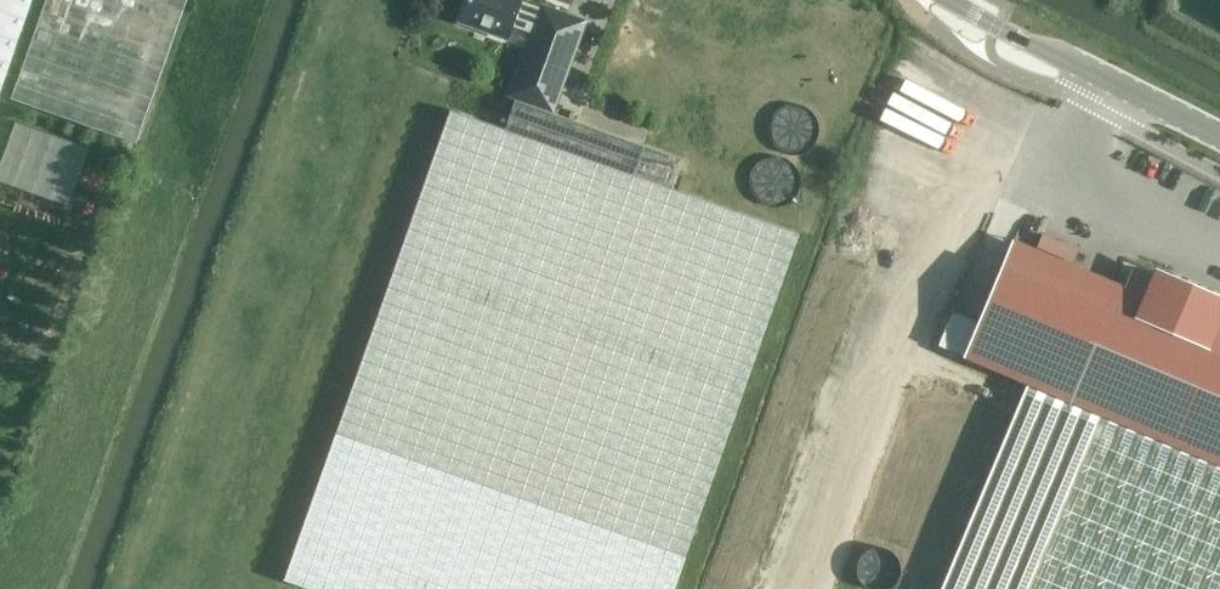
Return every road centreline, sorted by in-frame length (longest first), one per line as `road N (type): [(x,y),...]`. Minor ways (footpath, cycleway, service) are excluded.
road 1 (tertiary): [(1219,135),(946,0)]

